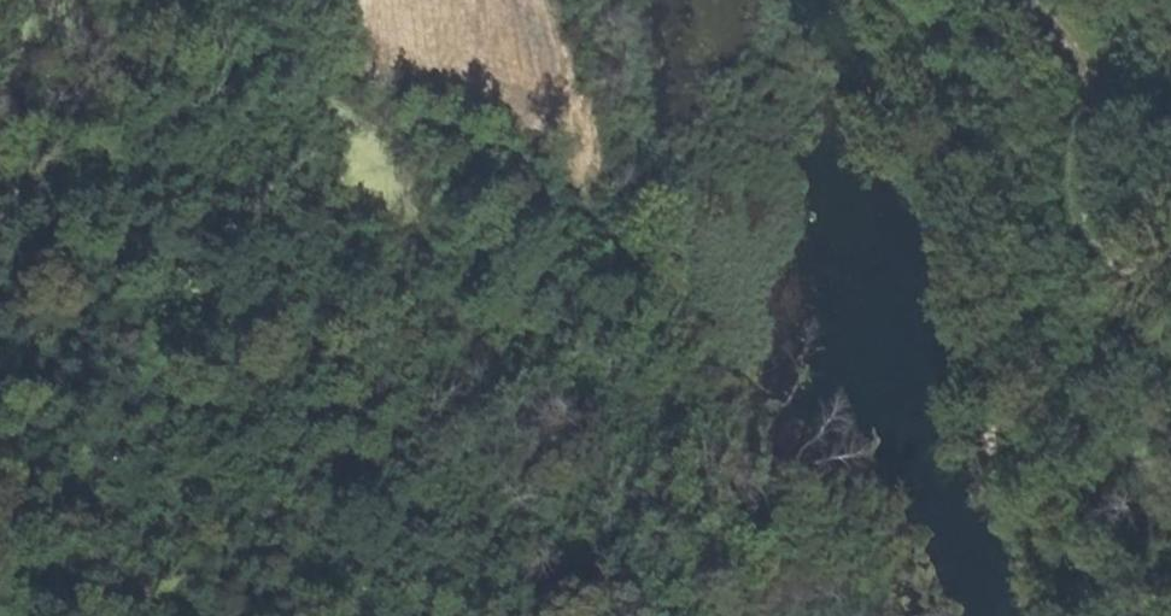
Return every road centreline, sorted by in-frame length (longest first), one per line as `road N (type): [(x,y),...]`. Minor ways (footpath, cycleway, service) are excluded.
road 1 (track): [(325,0),(584,245),(615,379),(578,499),(454,615)]
road 2 (track): [(1033,0),(1060,25),(1093,96),(1087,181),(1097,225),(1170,303)]

